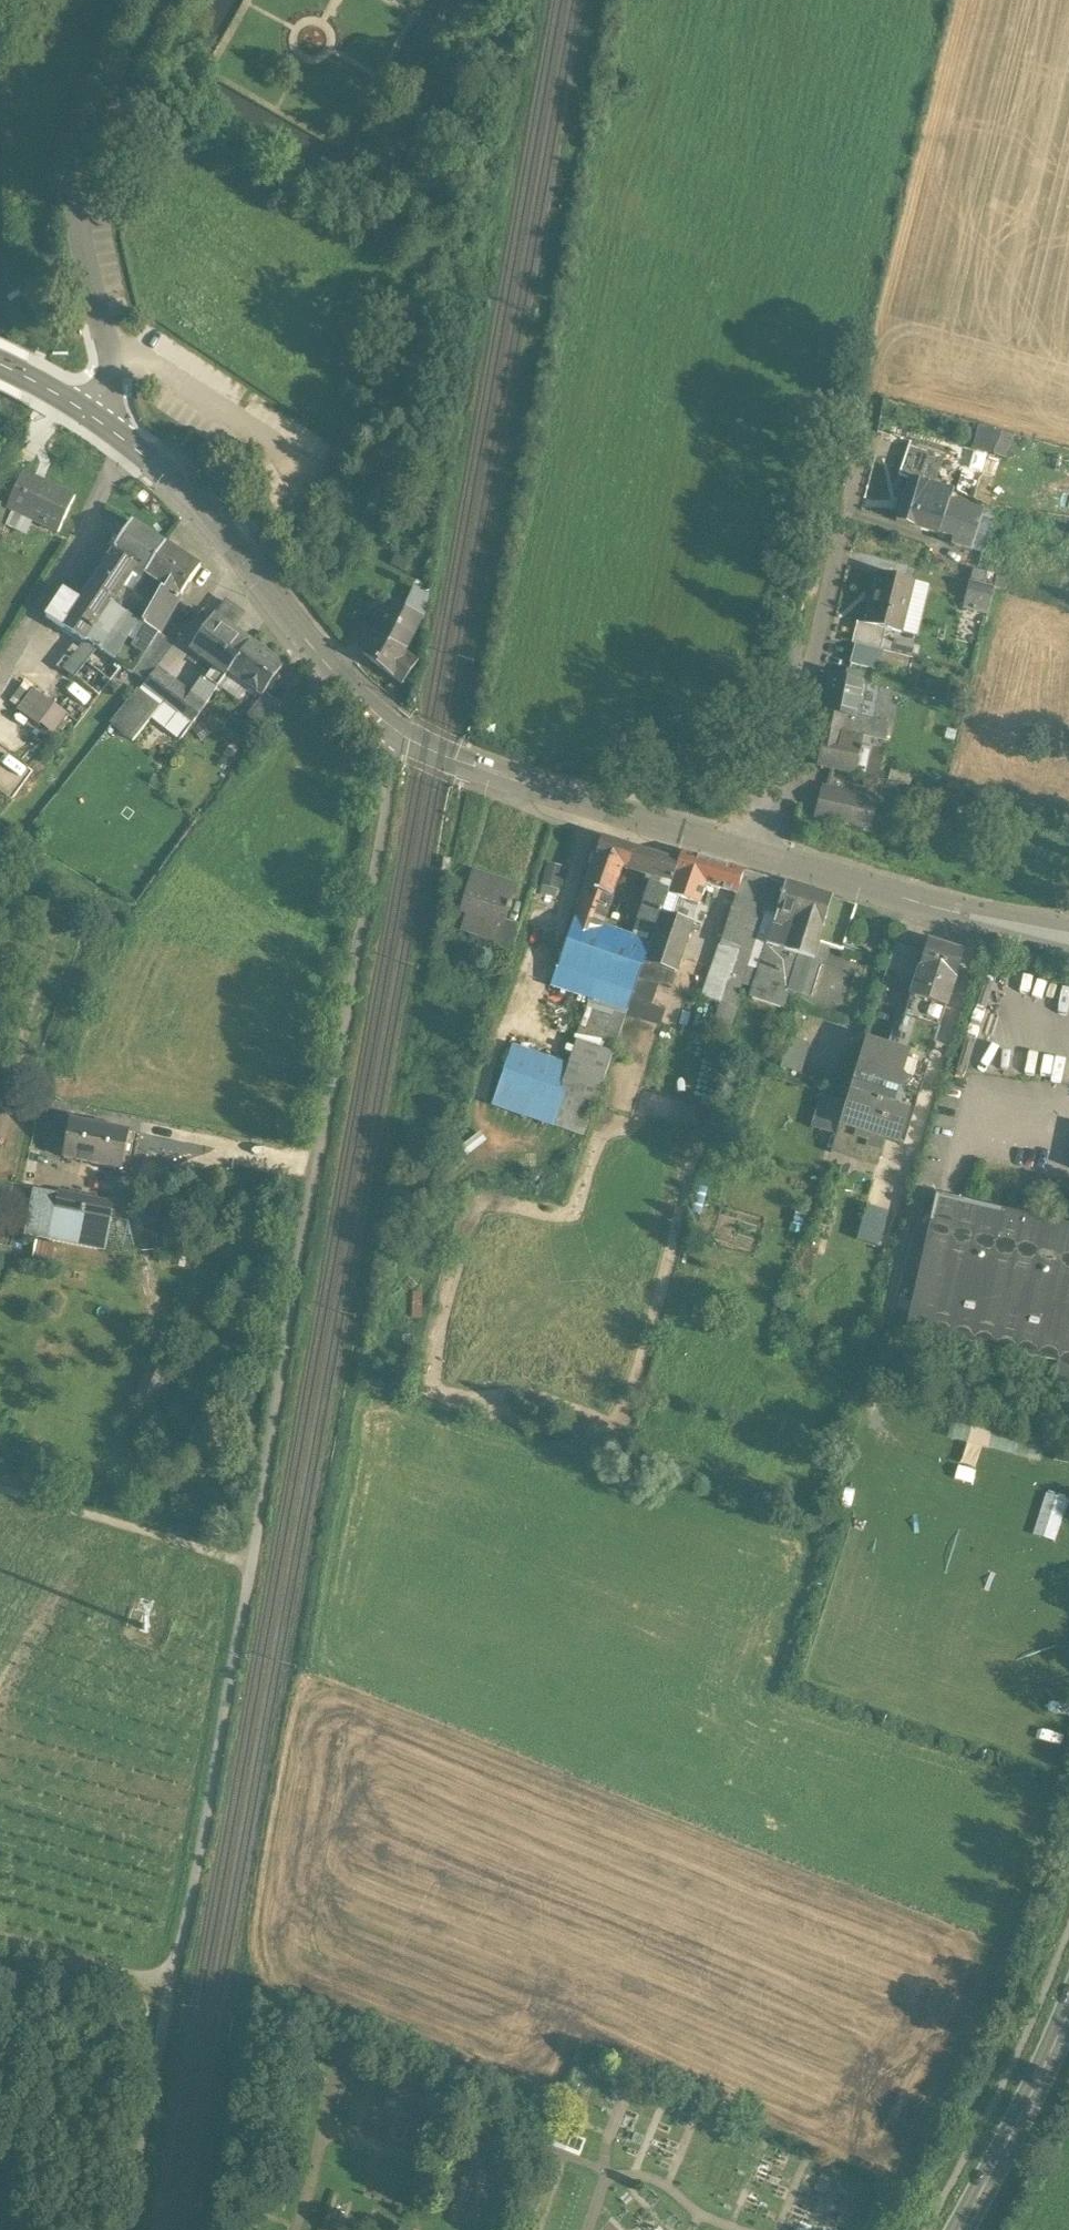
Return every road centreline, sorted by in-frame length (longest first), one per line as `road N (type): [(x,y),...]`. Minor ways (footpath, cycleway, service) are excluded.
road 1 (track): [(122,2229),(395,737)]
road 2 (tertiary): [(1068,936),(869,890),(534,789),(395,737),(326,674),(253,565),(166,472),(0,368)]
road 3 (secondary): [(960,2229),(1068,2010)]

